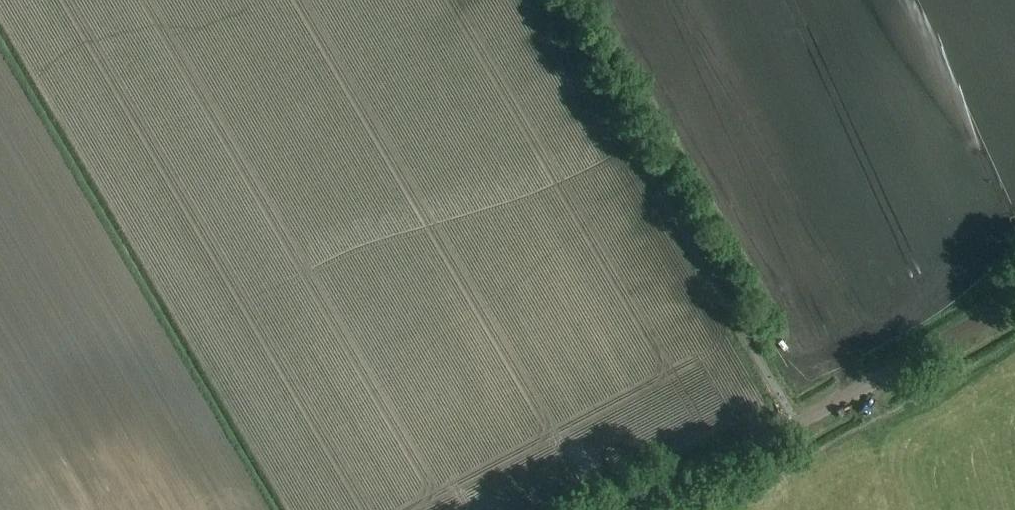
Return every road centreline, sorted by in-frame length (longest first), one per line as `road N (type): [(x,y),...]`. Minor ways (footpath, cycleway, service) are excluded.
road 1 (unclassified): [(637,509),(1014,302)]

